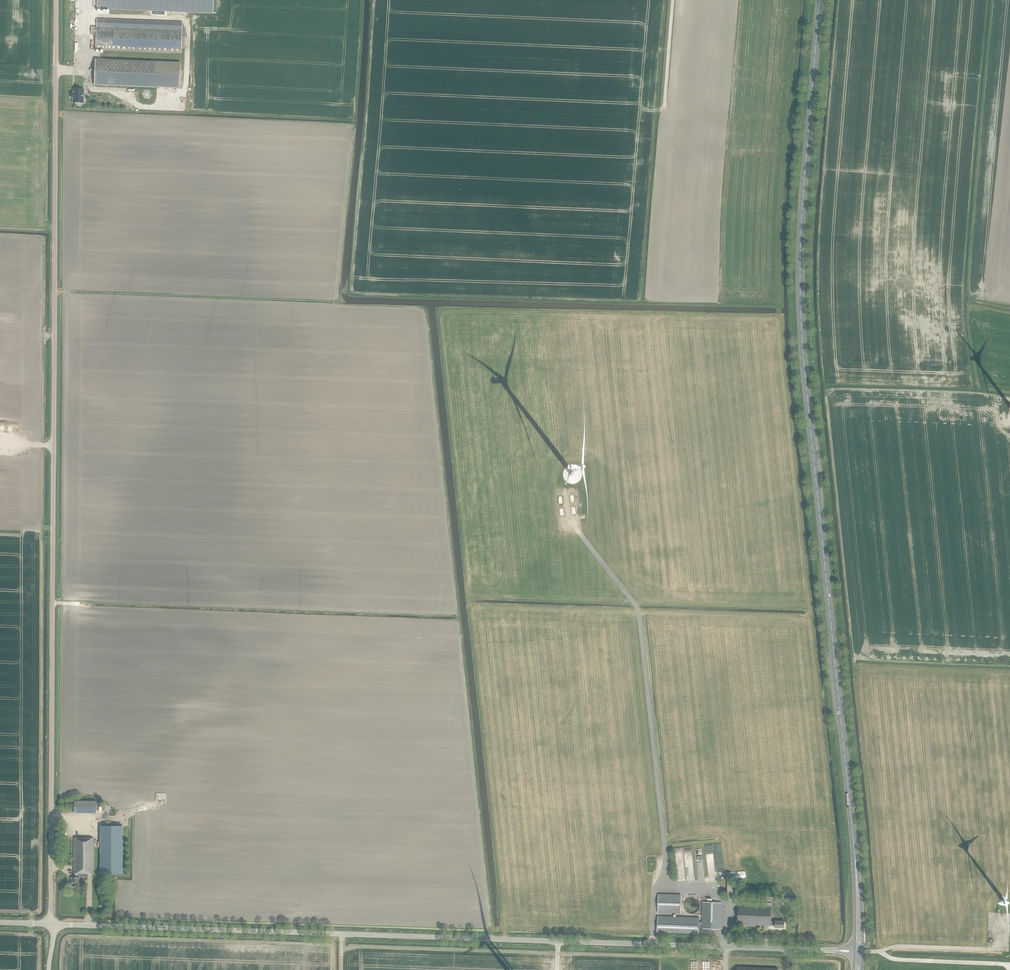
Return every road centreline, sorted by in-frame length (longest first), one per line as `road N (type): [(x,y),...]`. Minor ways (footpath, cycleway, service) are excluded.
road 1 (primary): [(859,952),(801,303),(820,0)]
road 2 (unclassified): [(51,925),(58,0)]
road 3 (tertiary): [(859,952),(51,925)]

